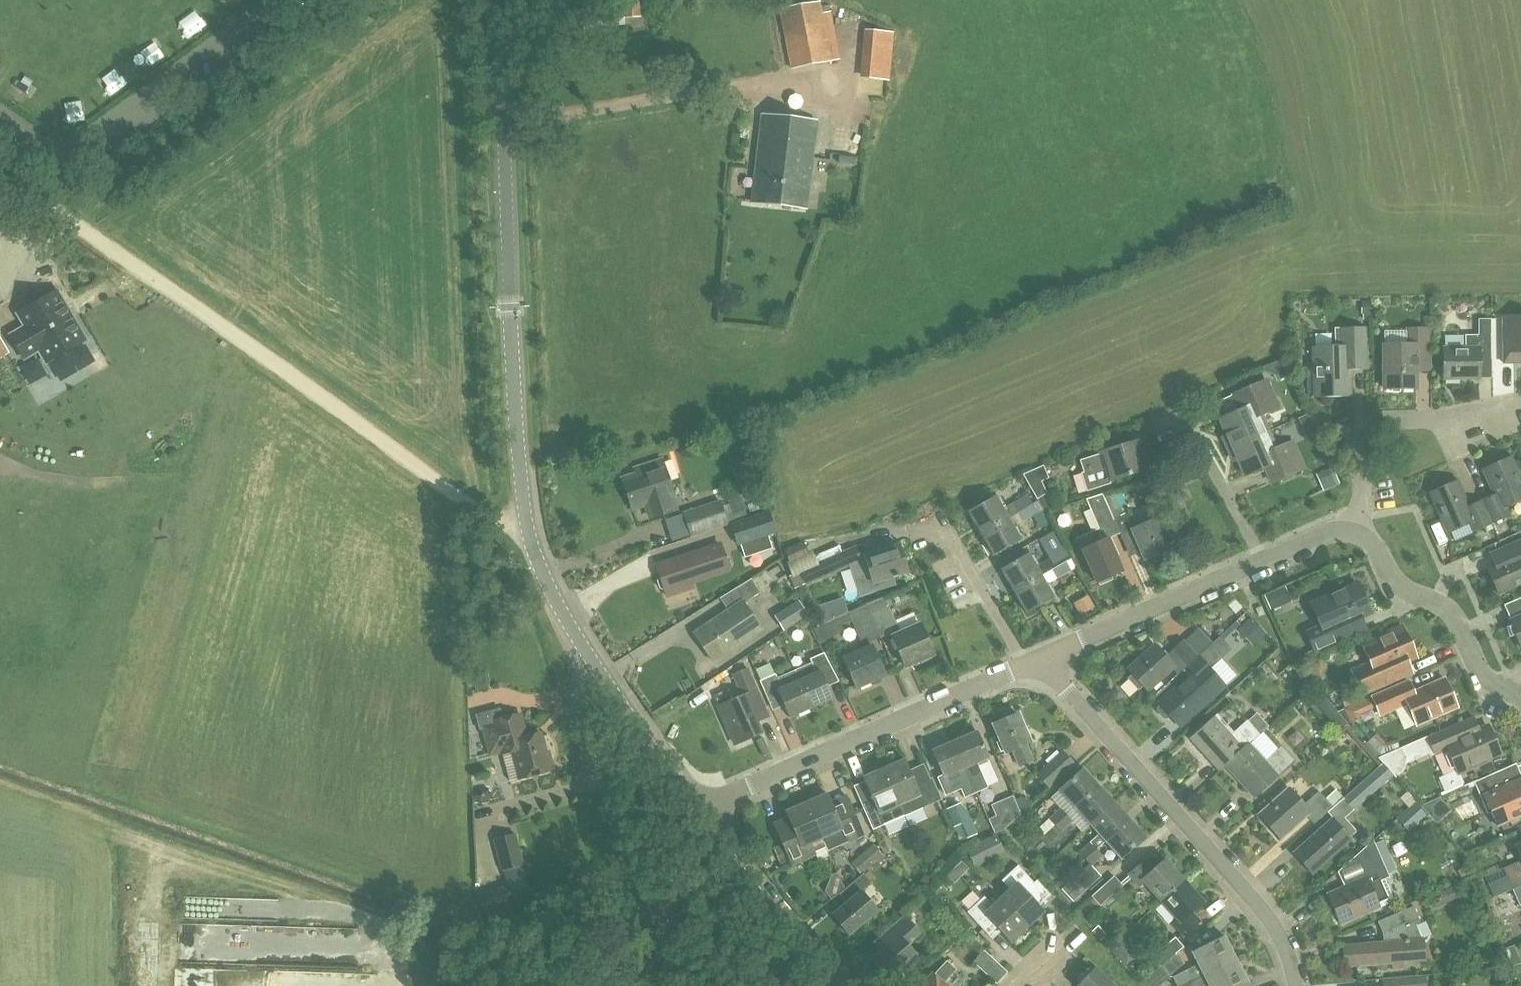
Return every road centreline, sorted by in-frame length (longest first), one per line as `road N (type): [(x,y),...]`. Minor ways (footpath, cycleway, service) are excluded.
road 1 (tertiary): [(594,663),(536,557),(519,485),(501,0)]
road 2 (track): [(528,534),(404,459),(54,206)]
road 3 (residential): [(1295,985),(1280,933),(1091,718),(1027,665)]
road 4 (residential): [(691,811),(1027,665)]
road 5 (residential): [(594,663),(572,679),(571,700),(649,915)]
road 6 (residential): [(1260,561),(1027,665)]
road 7 (residential): [(1352,528),(1361,474),(1357,429),(1378,417),(1497,421)]
road 8 (residential): [(1505,687),(1485,678),(1445,607),(1397,585),(1369,536),(1352,528)]
road 9 (tertiary): [(691,811),(594,663)]
road 10 (residential): [(1260,561),(1186,414)]
road 11 (residential): [(1027,665),(947,525)]
road 12 (tertiary): [(834,985),(736,873)]

